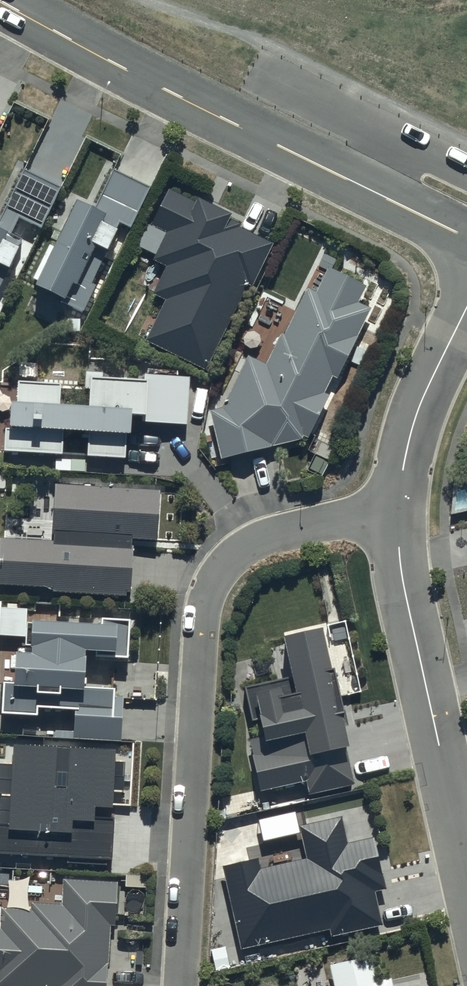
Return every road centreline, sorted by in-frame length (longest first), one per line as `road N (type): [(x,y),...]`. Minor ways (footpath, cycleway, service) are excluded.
road 1 (residential): [(399,513),(263,537),(217,577),(204,622),(182,985)]
road 2 (residential): [(0,2),(466,239)]
road 3 (residential): [(399,513),(403,582),(466,878)]
road 4 (residential): [(466,310),(409,439),(399,513)]

